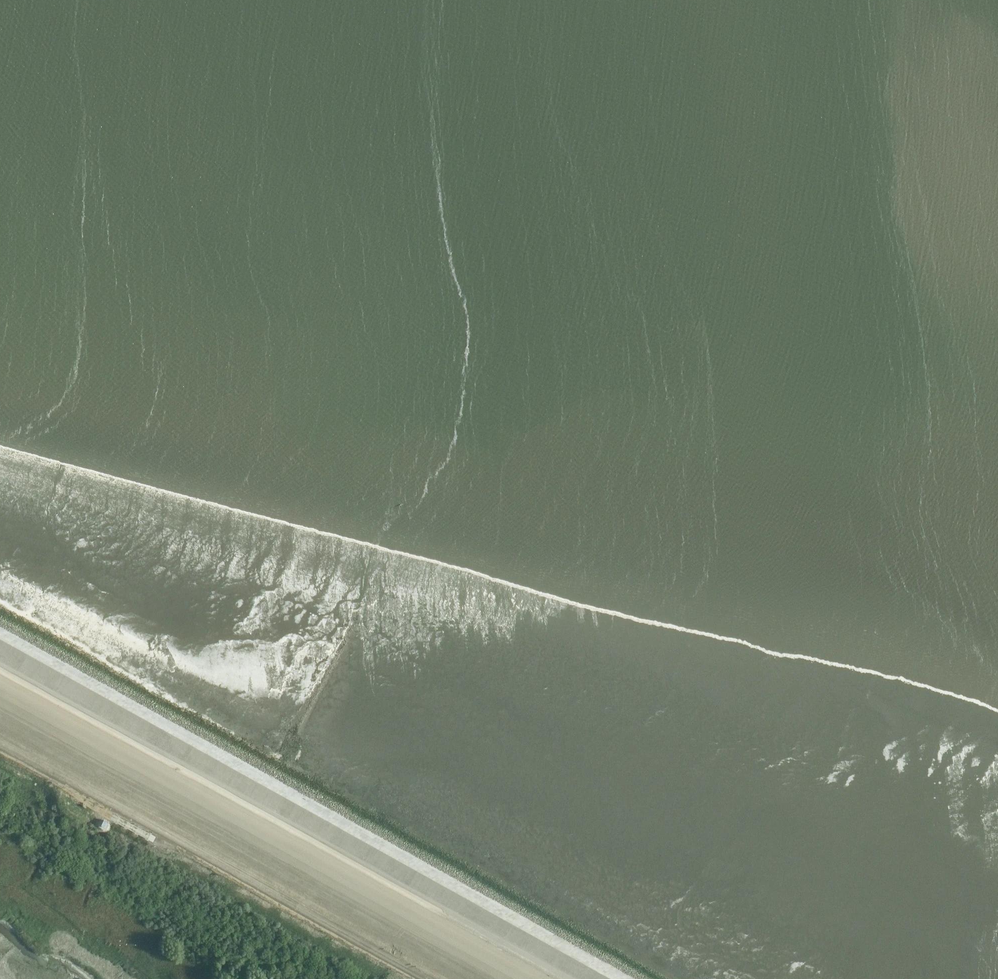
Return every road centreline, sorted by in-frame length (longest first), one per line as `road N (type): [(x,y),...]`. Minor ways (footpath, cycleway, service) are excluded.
road 1 (track): [(625,978),(0,628)]

